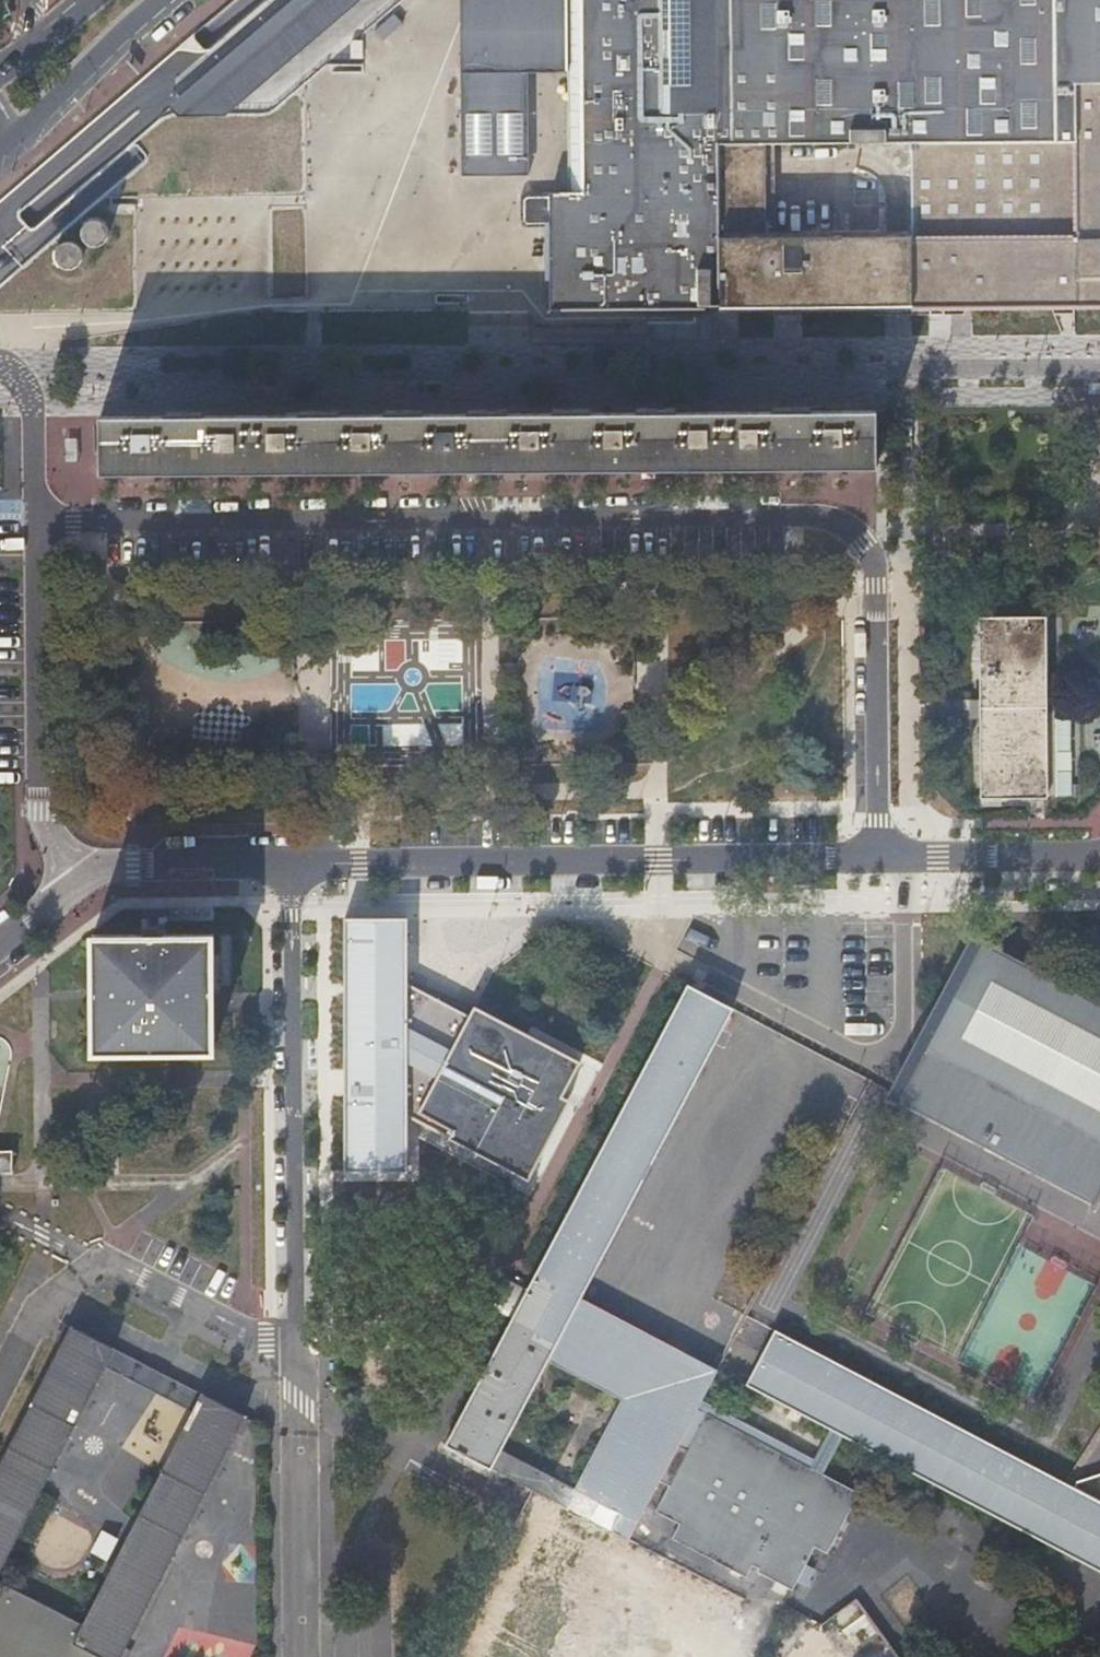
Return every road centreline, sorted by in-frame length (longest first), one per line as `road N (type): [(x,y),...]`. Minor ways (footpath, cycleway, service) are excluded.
road 1 (residential): [(902,853),(902,515),(34,514)]
road 2 (residential): [(902,853),(297,862)]
road 3 (residential): [(296,1375),(297,862)]
road 4 (residential): [(82,875),(38,812),(34,514)]
road 5 (residential): [(296,1375),(0,1225)]
road 6 (residential): [(296,1656),(296,1375)]
road 7 (secondary): [(0,145),(167,0)]
road 8 (residential): [(297,862),(82,875)]
road 9 (residential): [(1099,851),(902,853)]
road 10 (residential): [(34,514),(36,421),(0,367)]

